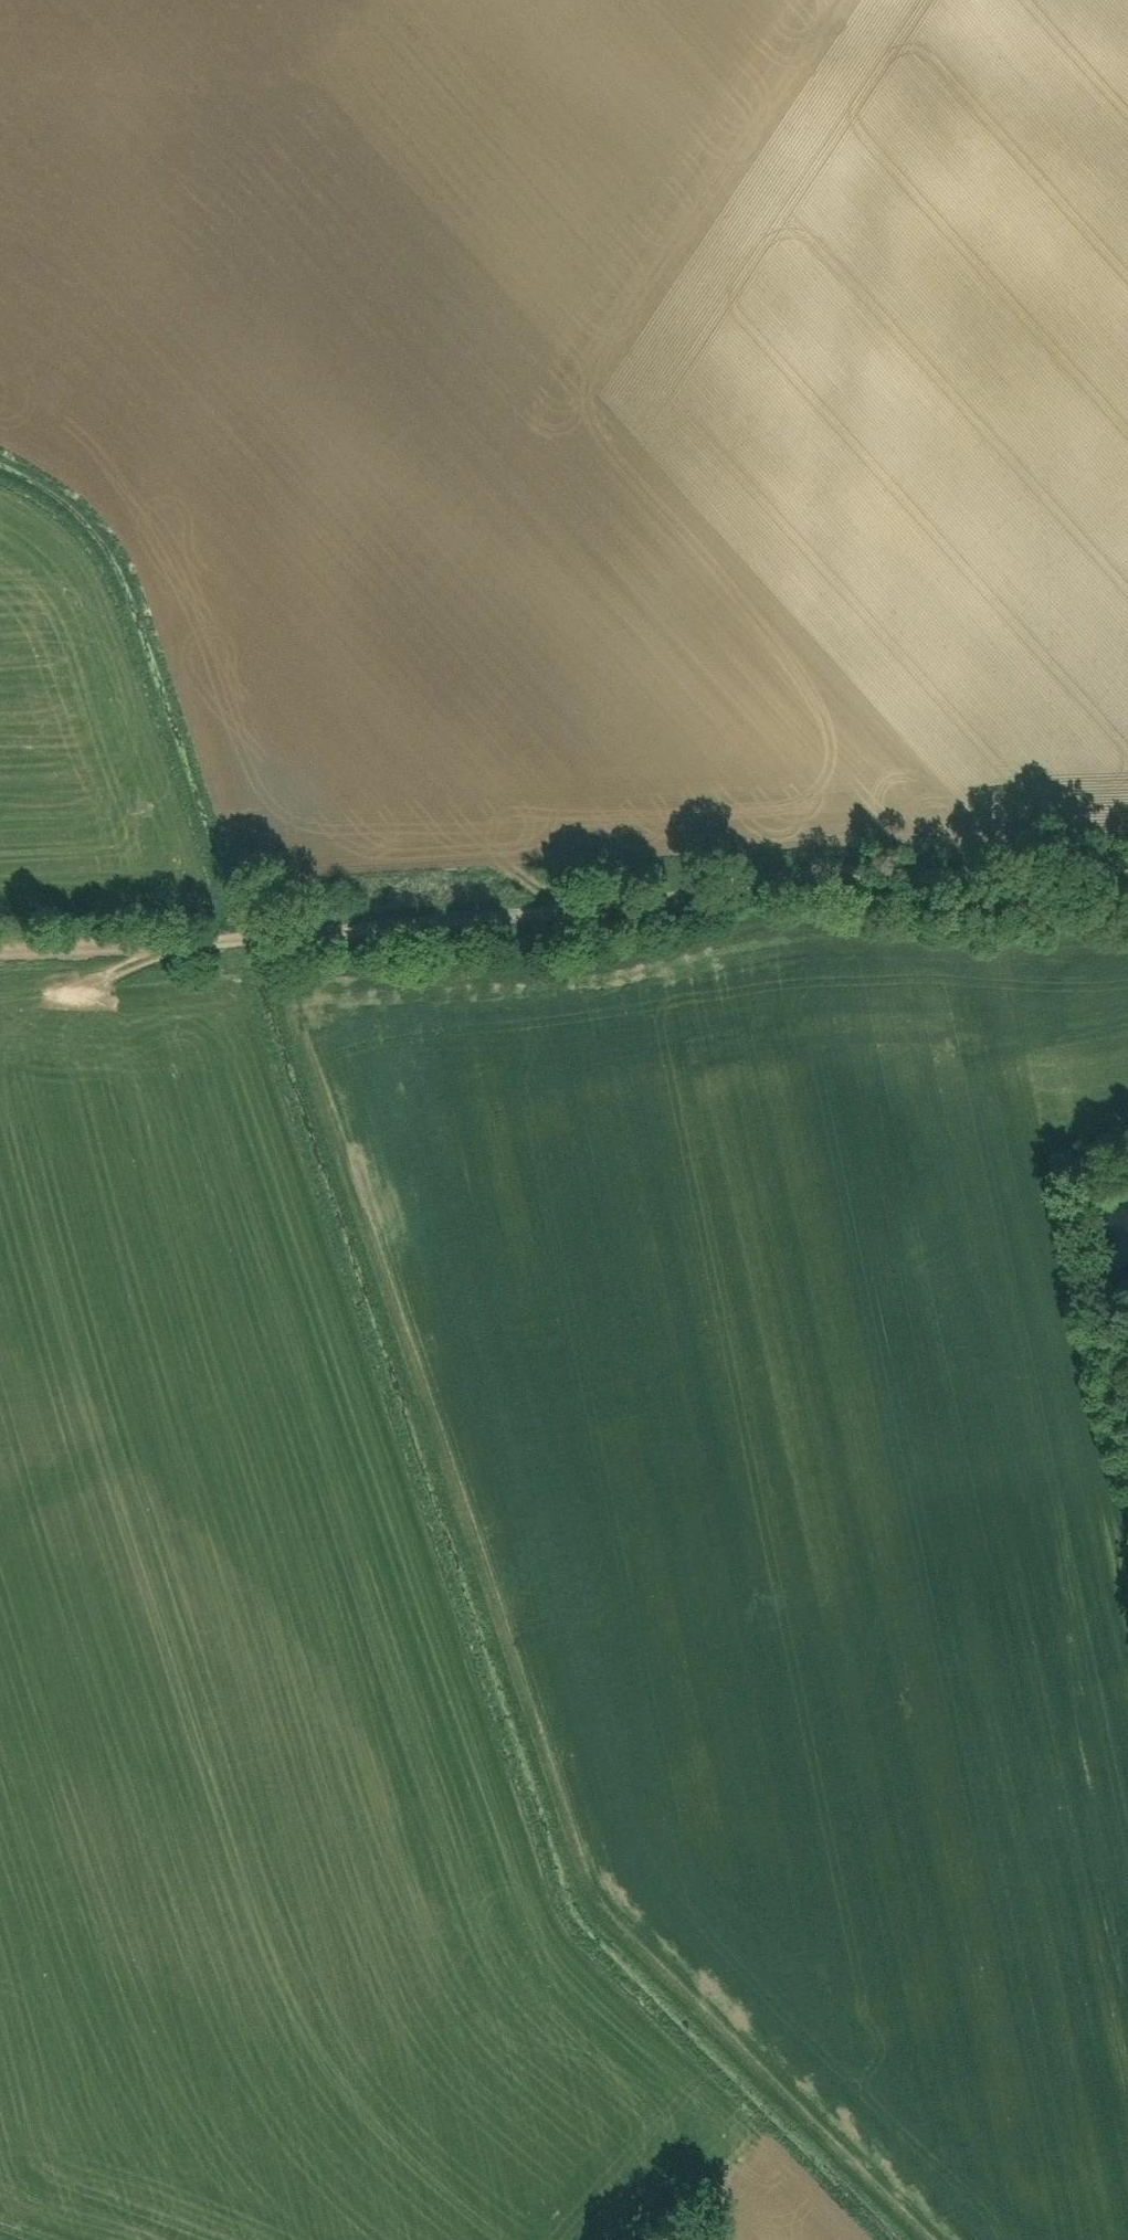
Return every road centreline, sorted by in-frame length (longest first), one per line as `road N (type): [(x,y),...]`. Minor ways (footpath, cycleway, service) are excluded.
road 1 (track): [(0,940),(592,909),(815,870),(1127,877)]

